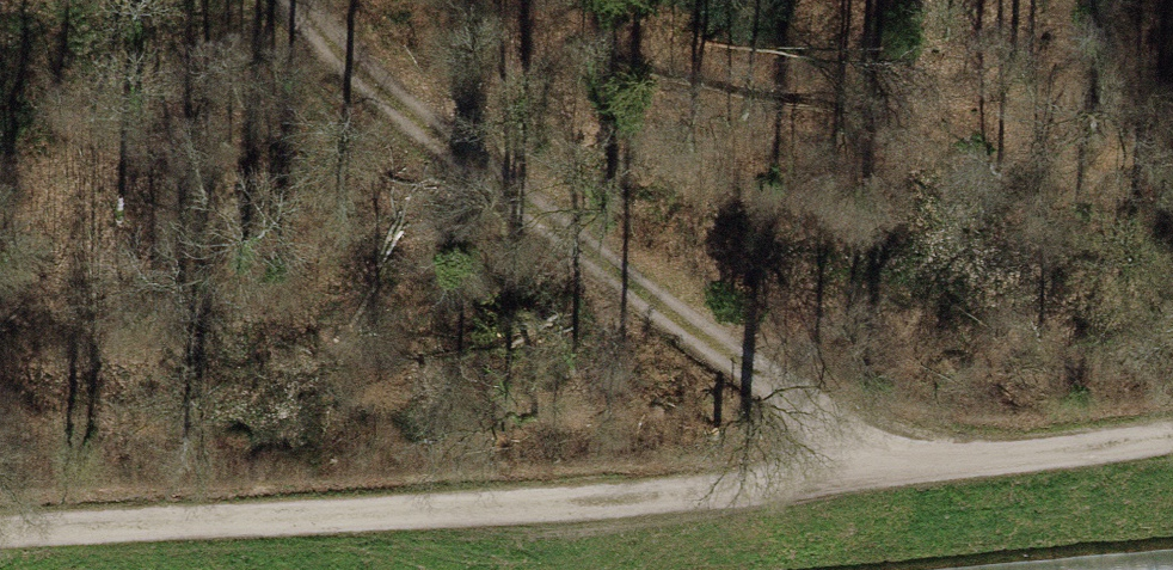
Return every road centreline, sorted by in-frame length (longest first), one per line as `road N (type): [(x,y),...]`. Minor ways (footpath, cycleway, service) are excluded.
road 1 (unclassified): [(0,521),(630,495),(893,460),(1172,436)]
road 2 (track): [(294,0),(418,119),(893,460)]

